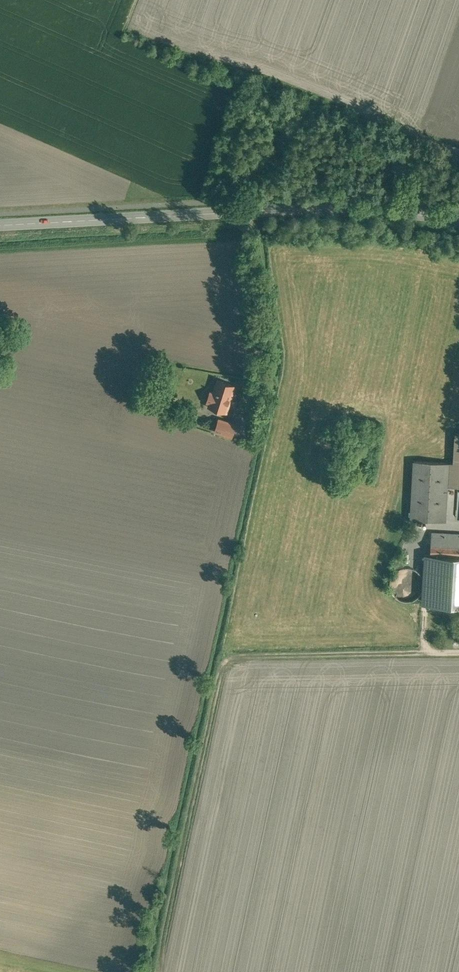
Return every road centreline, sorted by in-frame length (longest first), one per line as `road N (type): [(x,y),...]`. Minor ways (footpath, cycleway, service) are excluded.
road 1 (track): [(157,971),(222,663),(458,651)]
road 2 (secondary): [(458,223),(358,207),(0,225)]

